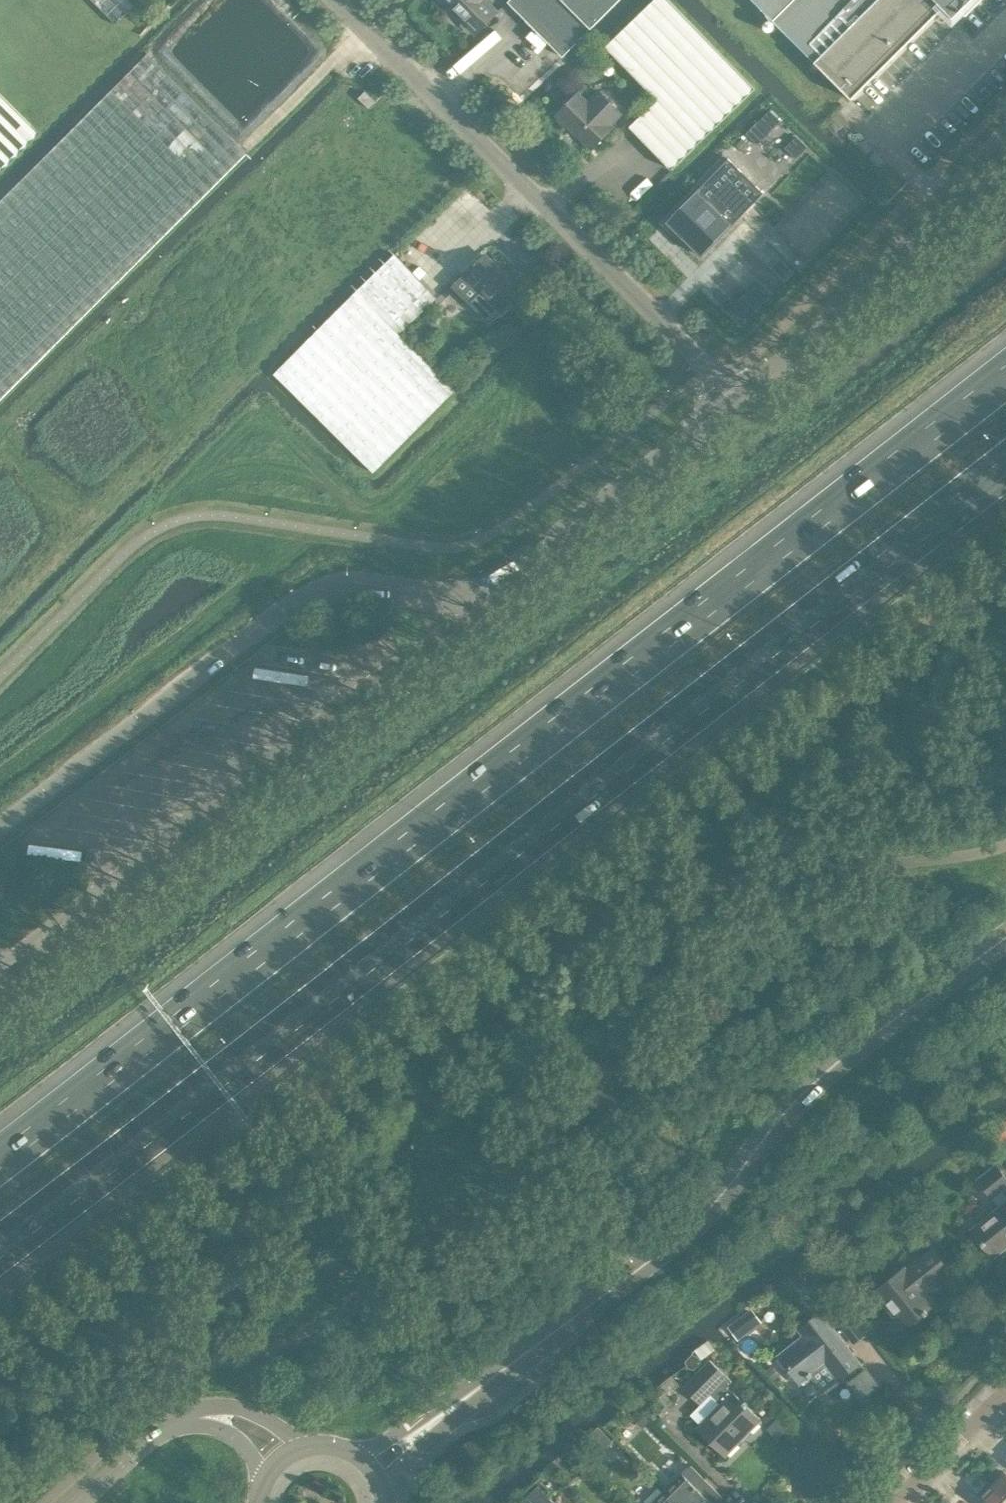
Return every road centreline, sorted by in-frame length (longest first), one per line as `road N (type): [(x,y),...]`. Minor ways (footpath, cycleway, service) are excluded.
road 1 (motorway): [(1005,379),(0,1161)]
road 2 (motorway): [(0,1250),(1005,473)]
road 3 (unclassified): [(0,827),(318,590),(348,585),(439,599),(490,585),(738,402)]
road 4 (secondary): [(571,1319),(689,1228),(825,1070),(1005,934)]
road 5 (unclassified): [(738,402),(333,0)]
road 6 (unclassified): [(738,402),(1005,142)]
road 7 (secondary): [(383,1491),(571,1319)]
road 8 (secondary): [(571,1319),(355,1454)]
road 9 (unclassified): [(305,1446),(255,1413),(221,1405),(162,1430)]
road 10 (residential): [(895,1502),(1005,1392)]
road 11 (unclassified): [(162,1430),(194,1425),(228,1432),(265,1478)]

